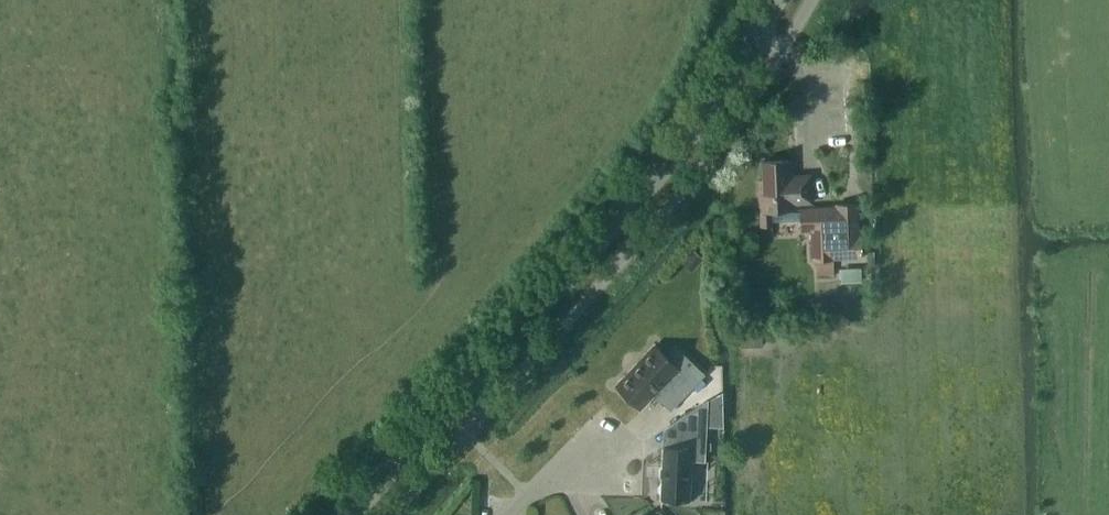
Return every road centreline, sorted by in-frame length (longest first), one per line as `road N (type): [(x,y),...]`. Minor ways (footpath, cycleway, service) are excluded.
road 1 (tertiary): [(350,514),(699,119),(772,0)]

